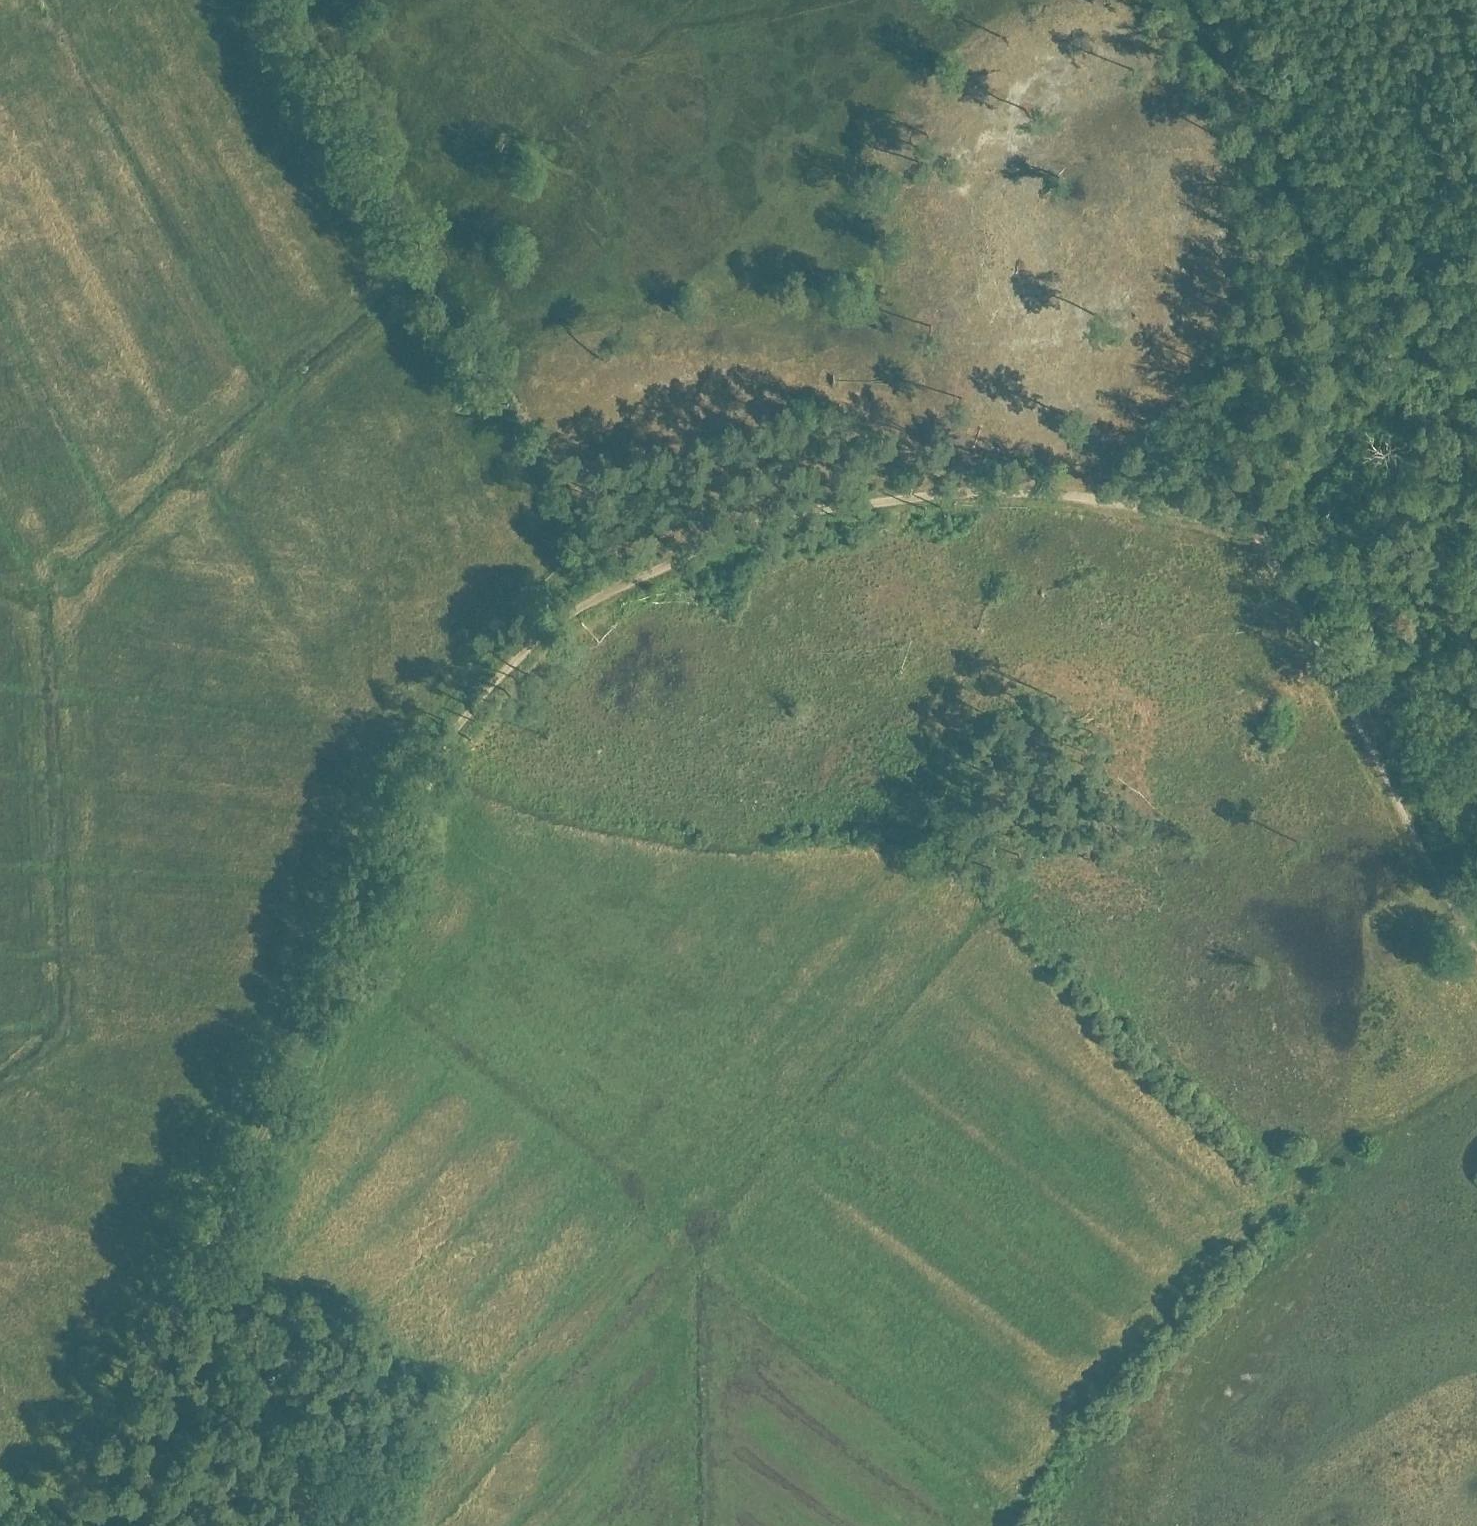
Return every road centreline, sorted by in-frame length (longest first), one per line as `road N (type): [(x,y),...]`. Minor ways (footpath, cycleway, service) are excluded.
road 1 (track): [(1249,536),(1179,514),(1054,500),(884,497),(768,519),(658,561),(572,615),(470,715),(303,1047),(83,1525)]
road 2 (track): [(1249,536),(1406,375),(1198,0)]
road 3 (track): [(1476,951),(1265,550),(1249,536)]
road 4 (track): [(1406,375),(1418,354),(1423,294),(1256,0)]

